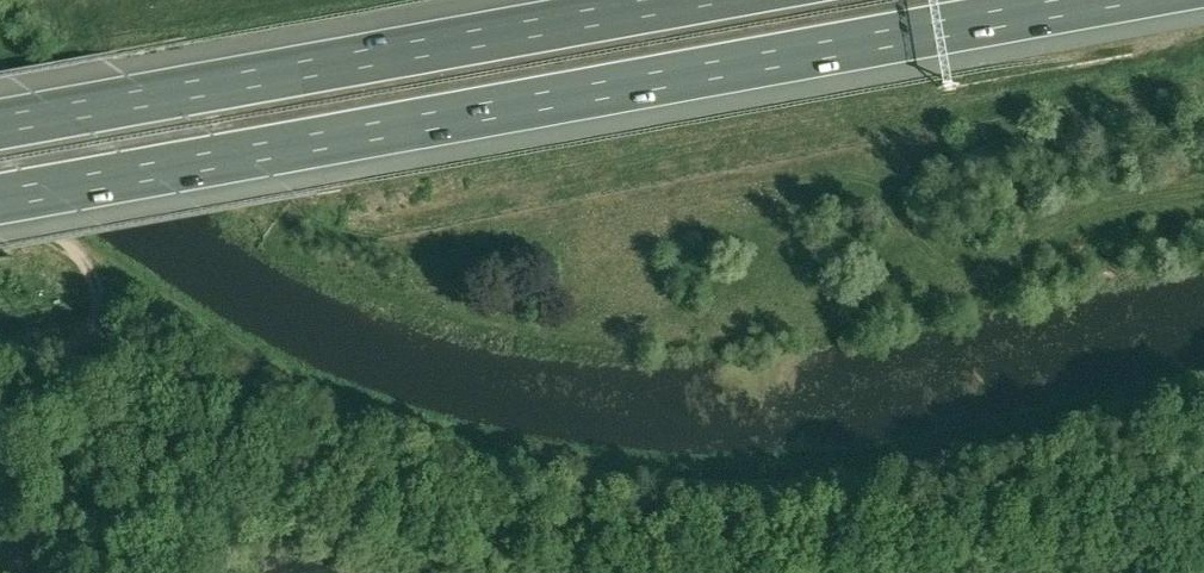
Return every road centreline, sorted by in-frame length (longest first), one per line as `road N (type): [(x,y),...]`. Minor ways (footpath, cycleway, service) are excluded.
road 1 (motorway): [(0,199),(1096,0)]
road 2 (motorway): [(680,0),(0,123)]

